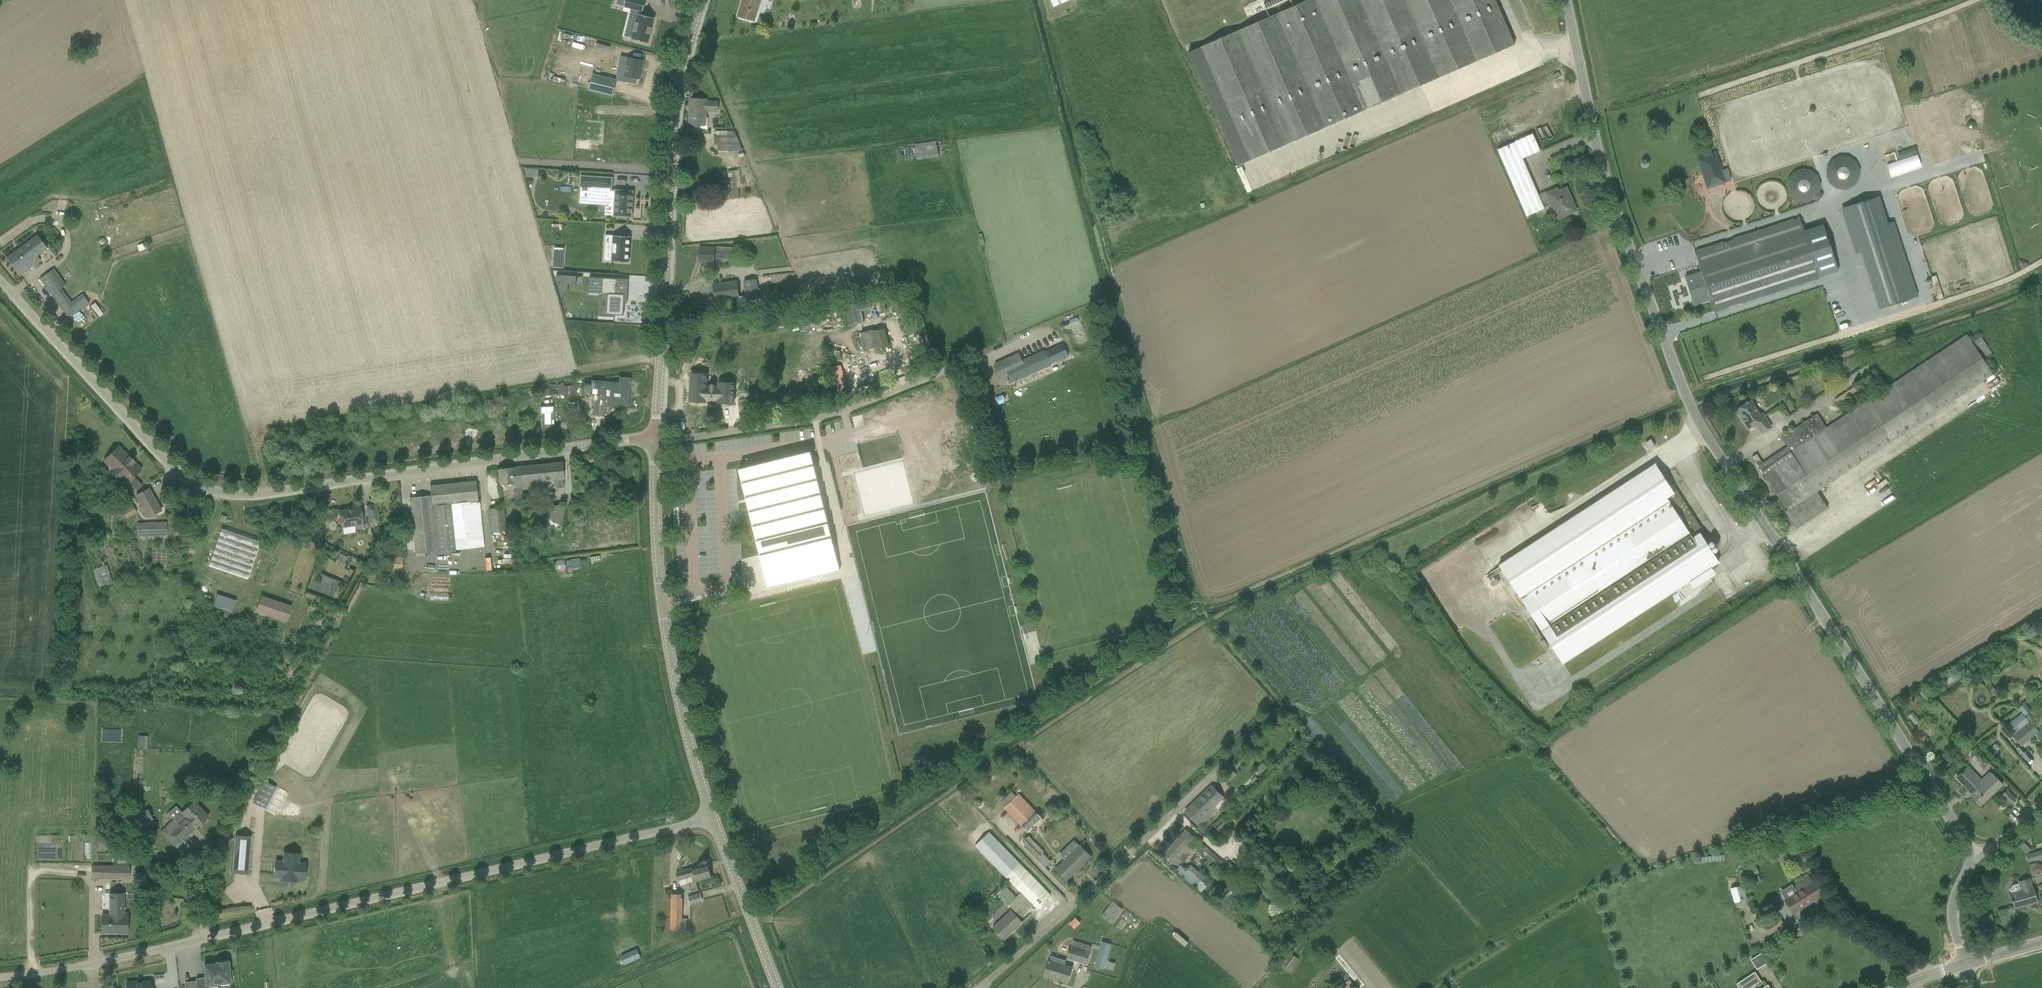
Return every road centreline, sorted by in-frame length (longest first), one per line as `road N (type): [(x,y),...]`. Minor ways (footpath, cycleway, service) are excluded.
road 1 (unclassified): [(1973,856),(1686,400),(1608,192),(1565,0)]
road 2 (unclassified): [(657,440),(240,497),(212,491),(168,460),(0,273)]
road 3 (unclassified): [(0,978),(92,965),(711,823)]
road 4 (tertiary): [(657,440),(672,138),(702,0)]
road 5 (unclassified): [(982,987),(1284,713)]
road 6 (tertiary): [(711,823),(692,772),(671,648),(657,440)]
road 7 (tertiary): [(777,987),(711,823)]
road 8 (track): [(536,379),(661,361)]

